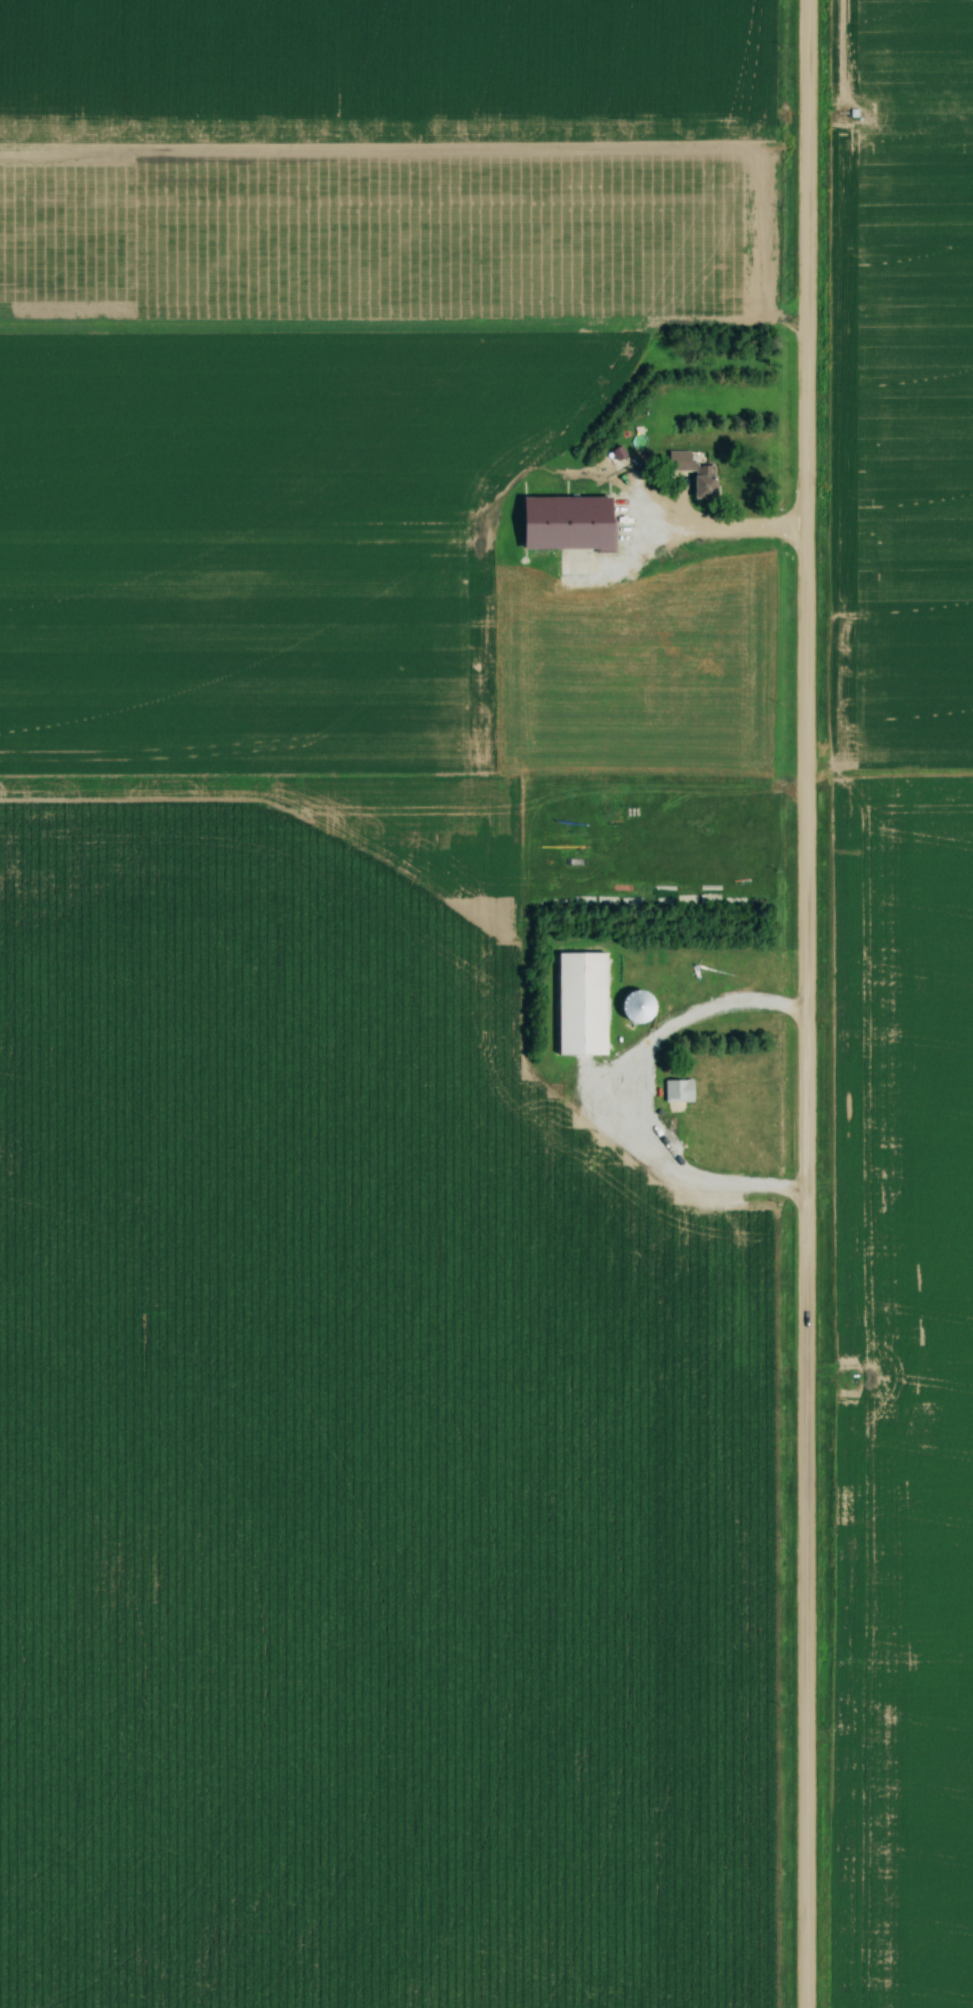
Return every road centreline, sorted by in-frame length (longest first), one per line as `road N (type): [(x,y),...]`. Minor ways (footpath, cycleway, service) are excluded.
road 1 (tertiary): [(803,2007),(806,0)]

